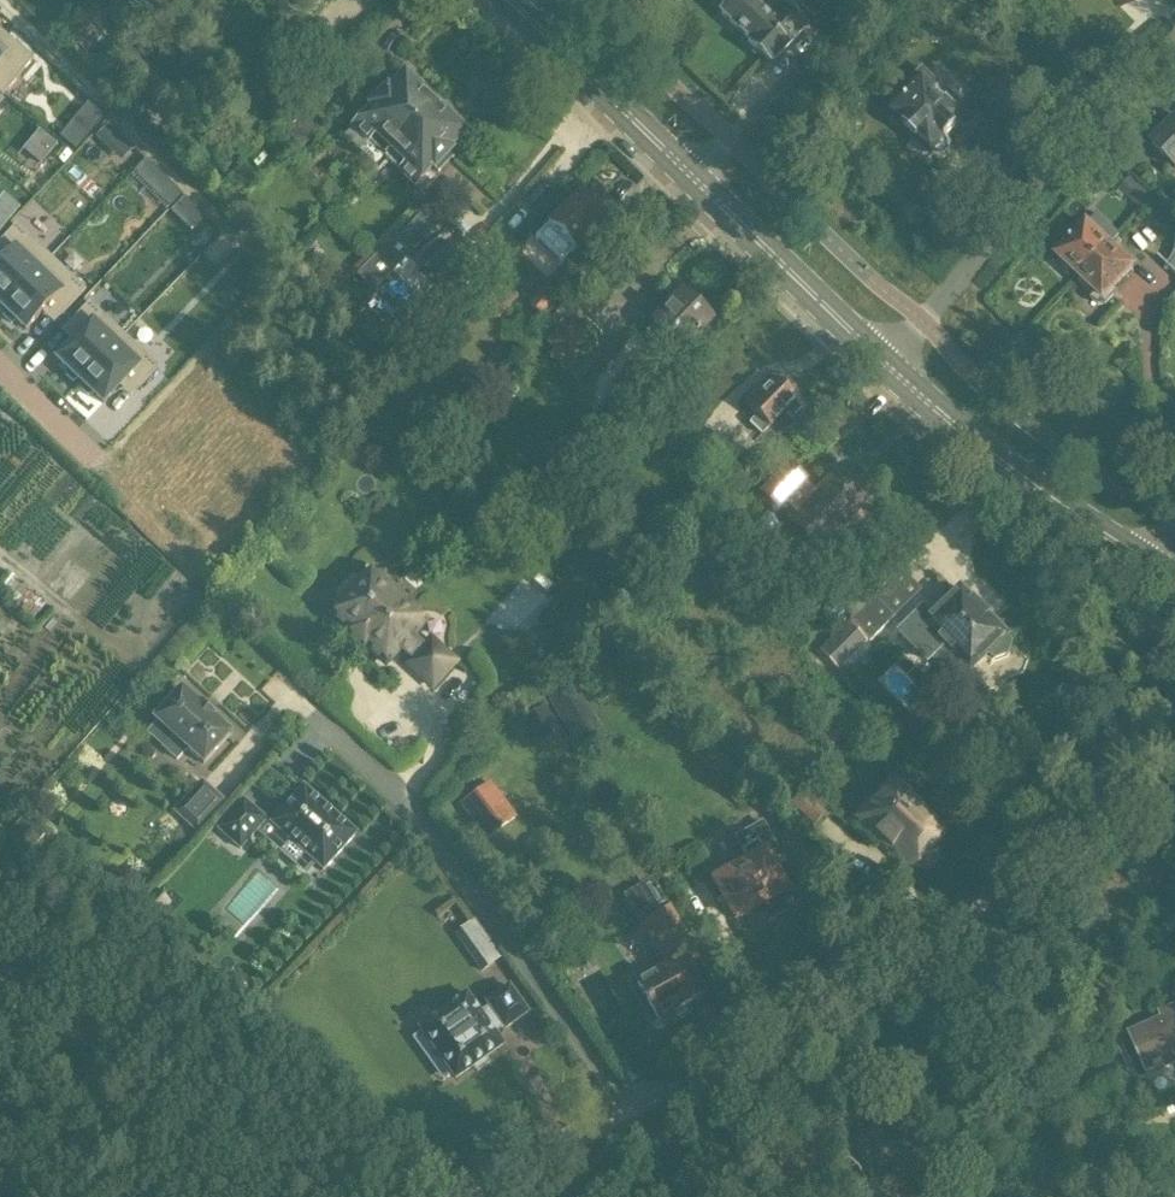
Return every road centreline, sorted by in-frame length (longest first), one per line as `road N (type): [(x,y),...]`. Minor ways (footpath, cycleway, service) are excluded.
road 1 (residential): [(1174,795),(524,1151)]
road 2 (residential): [(1174,49),(1049,175),(924,322)]
road 3 (primary): [(1151,565),(1017,476),(887,365)]
road 4 (primary): [(887,365),(693,179)]
road 5 (primary): [(693,179),(512,0)]
road 6 (unclassified): [(733,140),(867,0)]
road 7 (residential): [(91,457),(0,369)]

